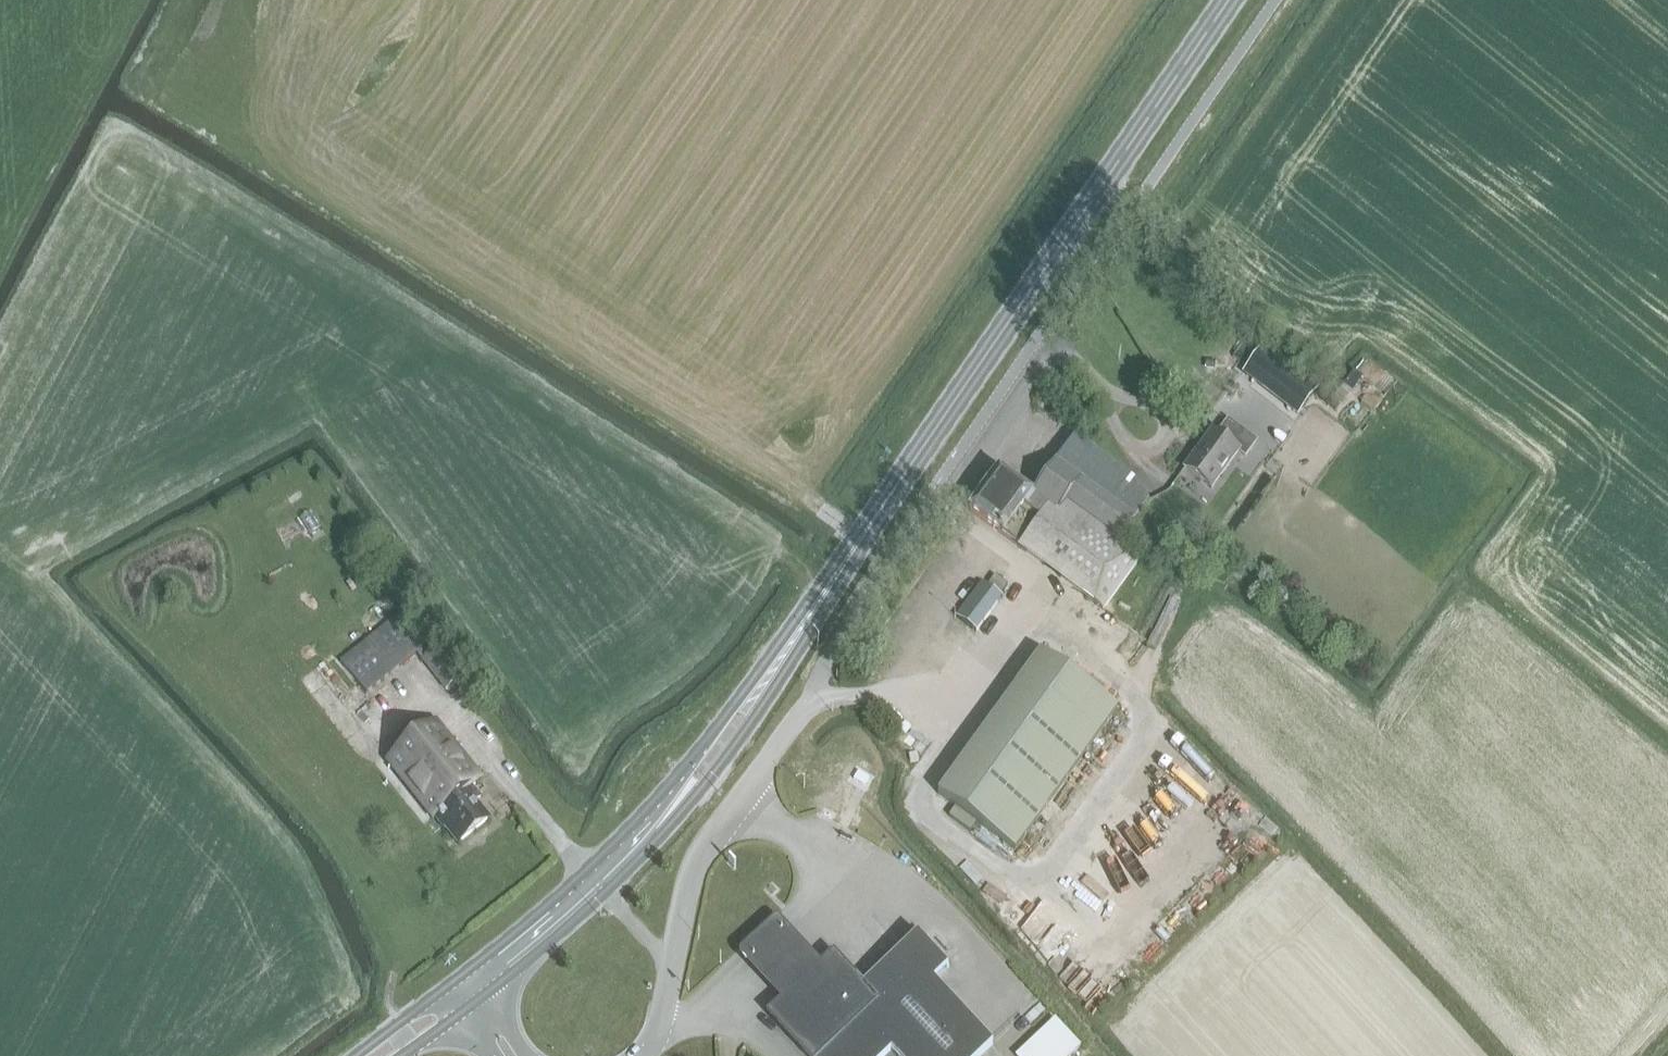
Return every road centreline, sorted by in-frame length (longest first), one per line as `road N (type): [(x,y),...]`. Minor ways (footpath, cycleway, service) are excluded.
road 1 (primary): [(861,535),(1229,0)]
road 2 (primary): [(491,987),(606,892),(698,792),(789,664),(861,535)]
road 3 (primary): [(861,535),(835,557),(692,757),(585,868),(473,963)]
road 4 (unclassified): [(816,691),(830,654),(924,504),(956,489),(1065,336)]
road 5 (unclassified): [(816,691),(699,852),(661,1027),(642,1055)]

